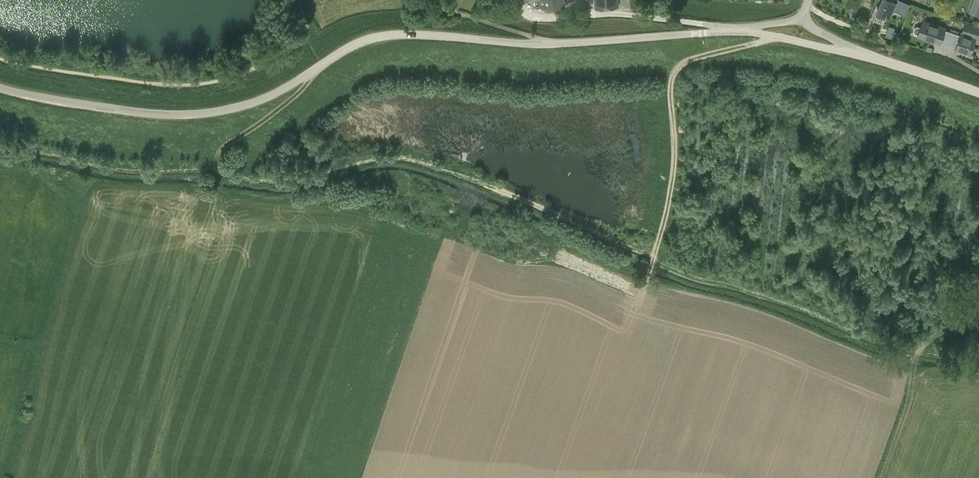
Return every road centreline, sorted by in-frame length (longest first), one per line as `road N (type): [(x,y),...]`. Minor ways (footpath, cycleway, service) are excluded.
road 1 (unclassified): [(0,89),(193,115),(279,92),(377,37),(557,43),(748,30)]
road 2 (track): [(776,35),(698,58),(676,73),(674,172),(645,282)]
road 3 (track): [(311,73),(282,108),(229,143),(218,175)]
road 4 (unclassified): [(978,93),(855,51)]
road 5 (track): [(882,477),(917,360)]

